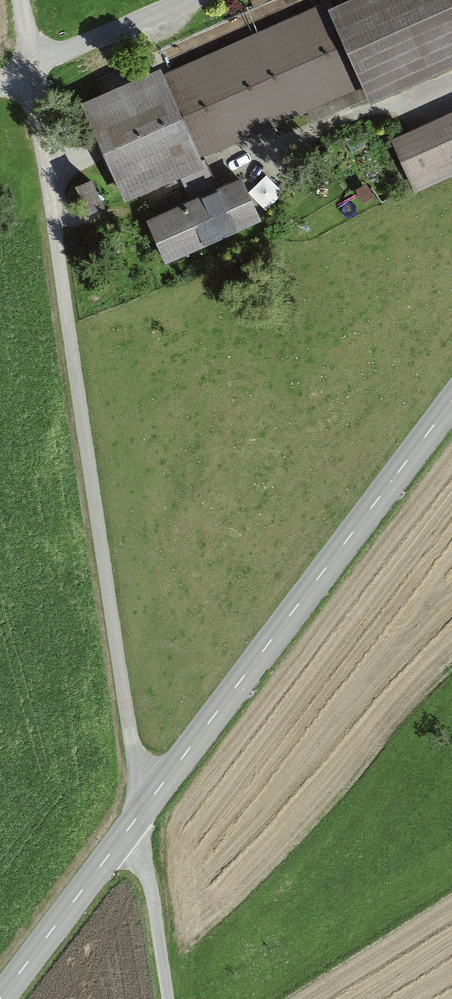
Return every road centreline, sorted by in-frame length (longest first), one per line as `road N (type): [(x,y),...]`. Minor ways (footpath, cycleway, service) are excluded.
road 1 (track): [(28,69),(167,998)]
road 2 (tertiary): [(0,998),(451,399)]
road 3 (unclassified): [(182,0),(28,69)]

